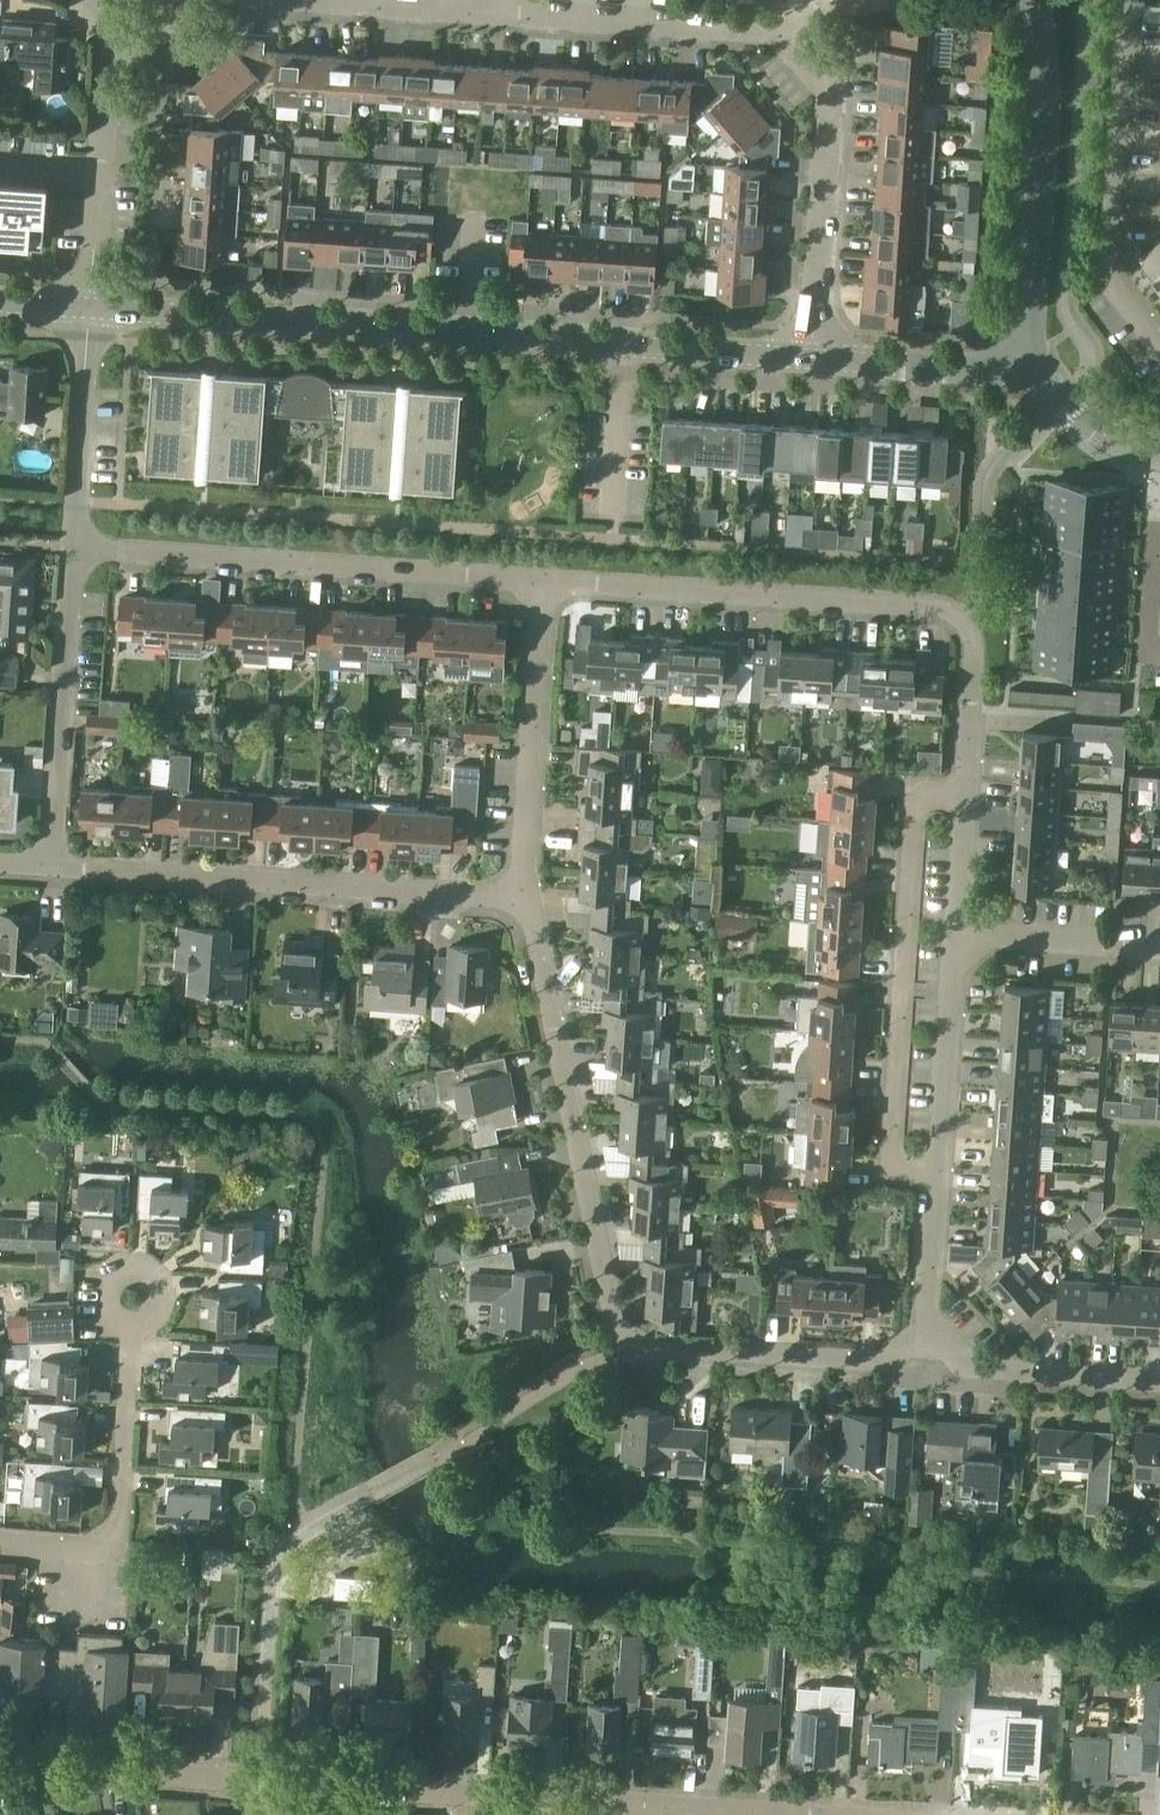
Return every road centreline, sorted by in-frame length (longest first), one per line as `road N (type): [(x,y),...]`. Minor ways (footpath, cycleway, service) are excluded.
road 1 (residential): [(283,0),(781,32),(834,91),(813,357)]
road 2 (residential): [(930,1328),(885,1360),(650,1345),(619,1327),(537,937),(520,894)]
road 3 (residential): [(952,933),(975,642),(957,611),(936,603),(541,579)]
road 4 (unclassified): [(813,357),(94,311)]
road 5 (residential): [(797,1814),(263,1779)]
road 6 (residential): [(520,894),(55,869)]
road 7 (residential): [(541,579),(79,550)]
road 8 (residential): [(930,1328),(952,933)]
road 9 (unclassified): [(1031,372),(1054,49),(1042,0)]
road 10 (residential): [(0,1543),(87,1549),(117,1532),(132,1285)]
road 11 (residential): [(1131,0),(1108,280),(1159,335)]
road 12 (residential): [(55,869),(79,550)]
road 13 (residential): [(520,894),(541,579)]
road 14 (residential): [(94,311),(119,43)]
road 15 (residential): [(263,1779),(0,1764)]
road 16 (residential): [(1159,1380),(972,1367),(930,1328)]
road 17 (residential): [(79,550),(94,311)]
road 18 (unclassified): [(1031,372),(813,357)]
road 19 (residential): [(1159,940),(952,933)]
road 20 (residential): [(1157,453),(1145,651)]
road 21 (unclassified): [(1031,372),(1119,446),(1157,453)]

